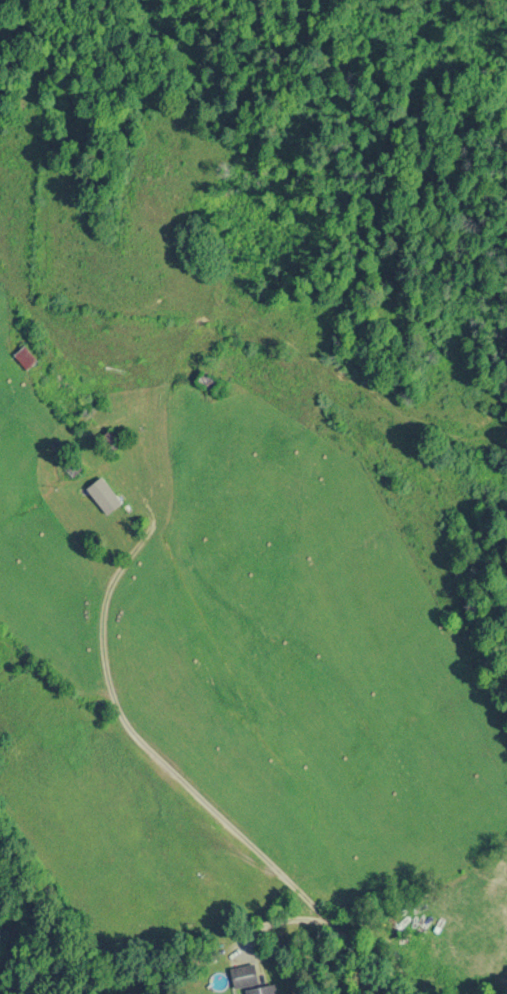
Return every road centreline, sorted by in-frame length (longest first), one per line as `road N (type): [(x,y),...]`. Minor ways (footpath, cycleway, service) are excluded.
road 1 (residential): [(91,600),(184,628),(360,843),(443,887),(506,888)]
road 2 (residential): [(91,600),(103,461)]

